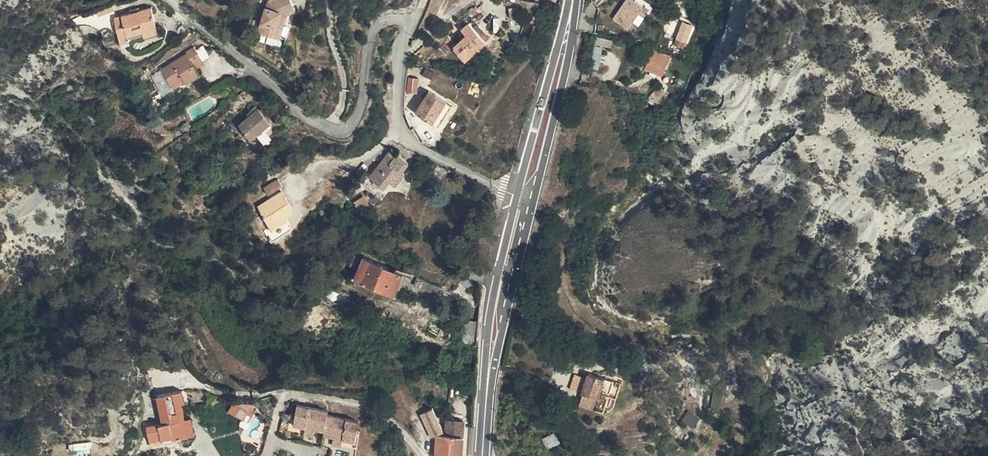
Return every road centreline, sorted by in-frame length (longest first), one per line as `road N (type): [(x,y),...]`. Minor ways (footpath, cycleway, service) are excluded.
road 1 (unclassified): [(414,21),(396,69),(397,129),(522,198)]
road 2 (primary): [(484,422),(522,198)]
road 3 (residential): [(423,455),(366,403),(301,394),(280,404),(266,455)]
road 4 (primary): [(522,198),(572,0)]

